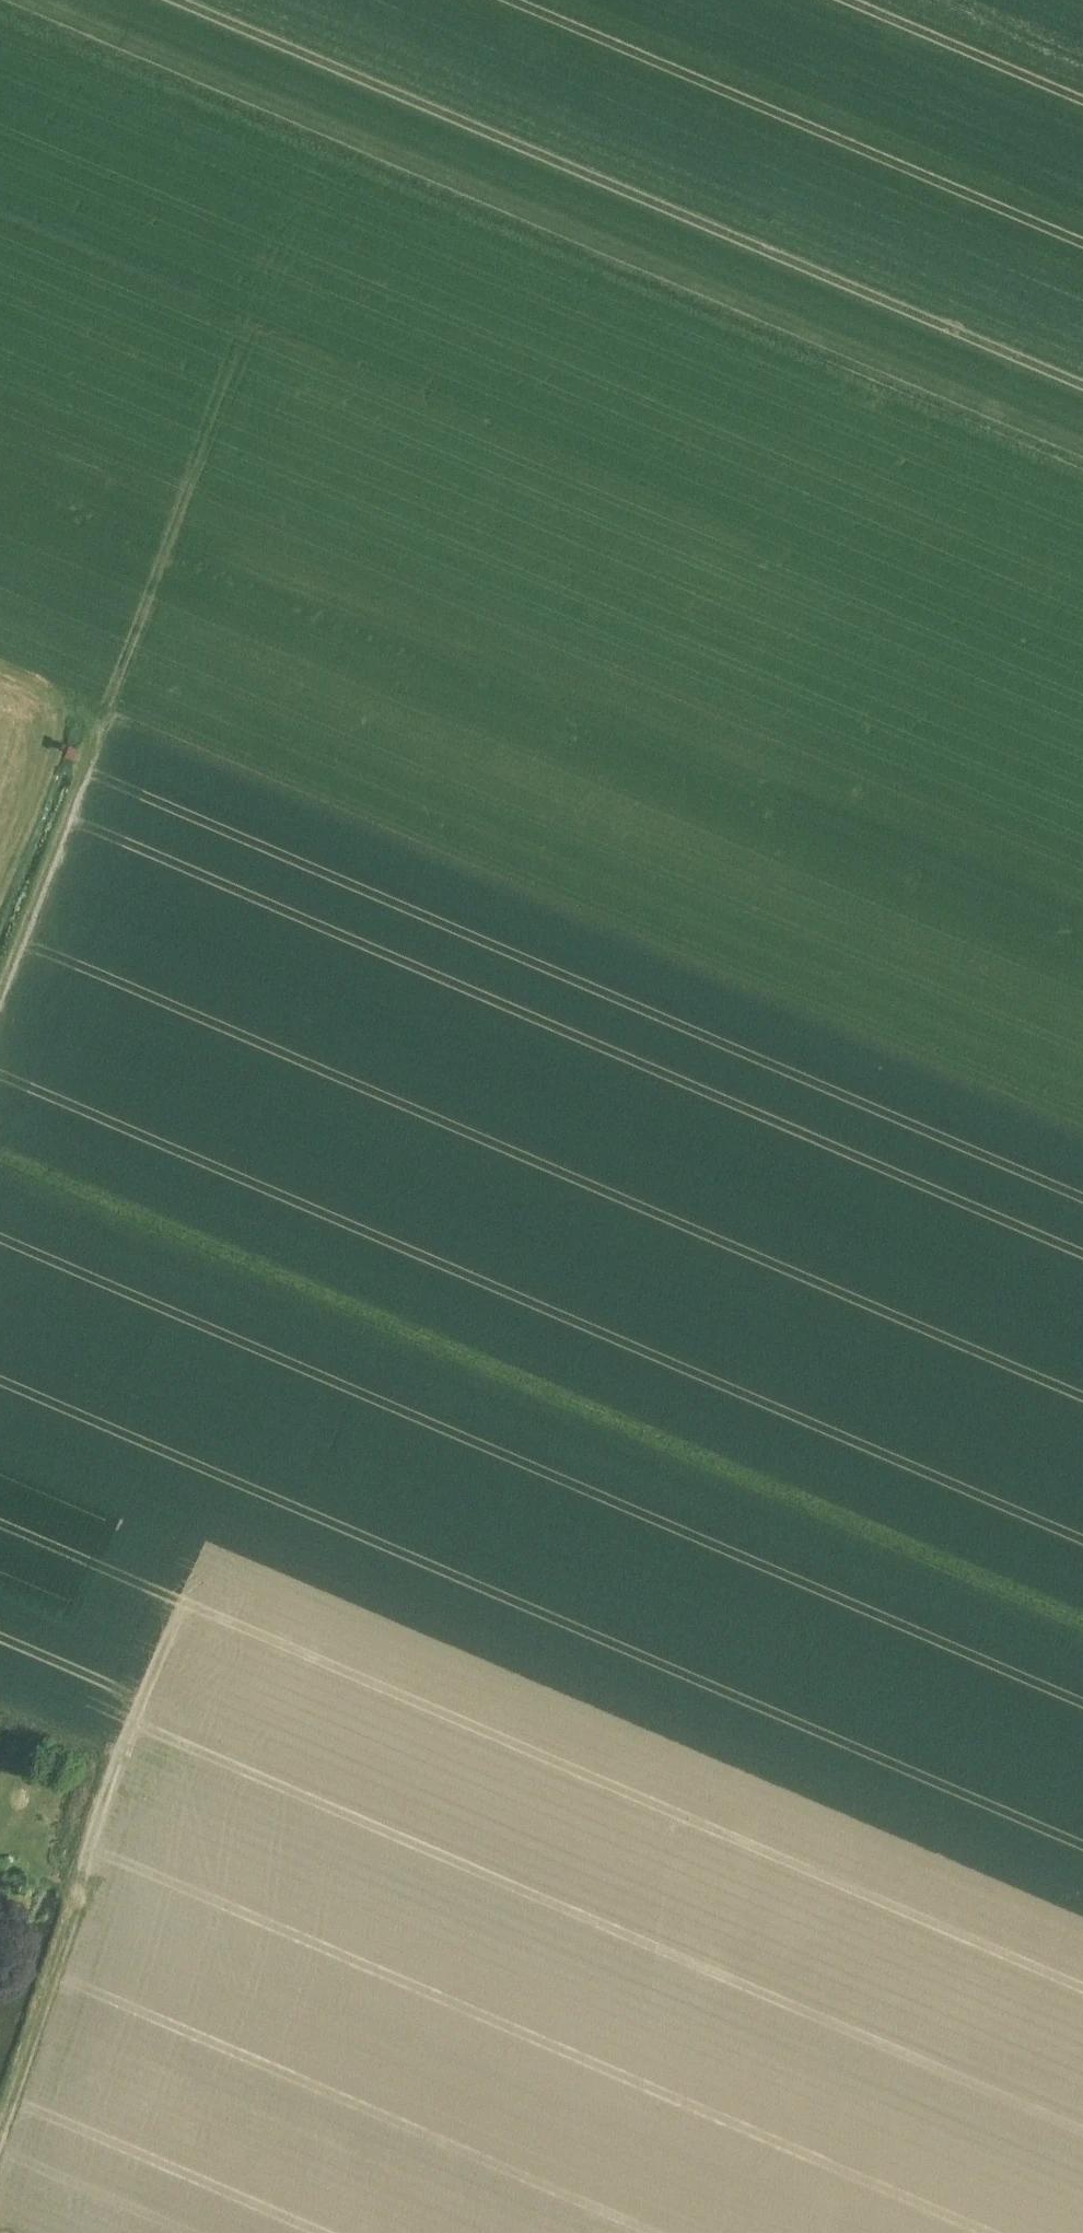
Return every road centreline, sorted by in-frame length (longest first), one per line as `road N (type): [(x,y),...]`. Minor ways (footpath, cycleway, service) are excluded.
road 1 (track): [(0,982),(209,444)]

